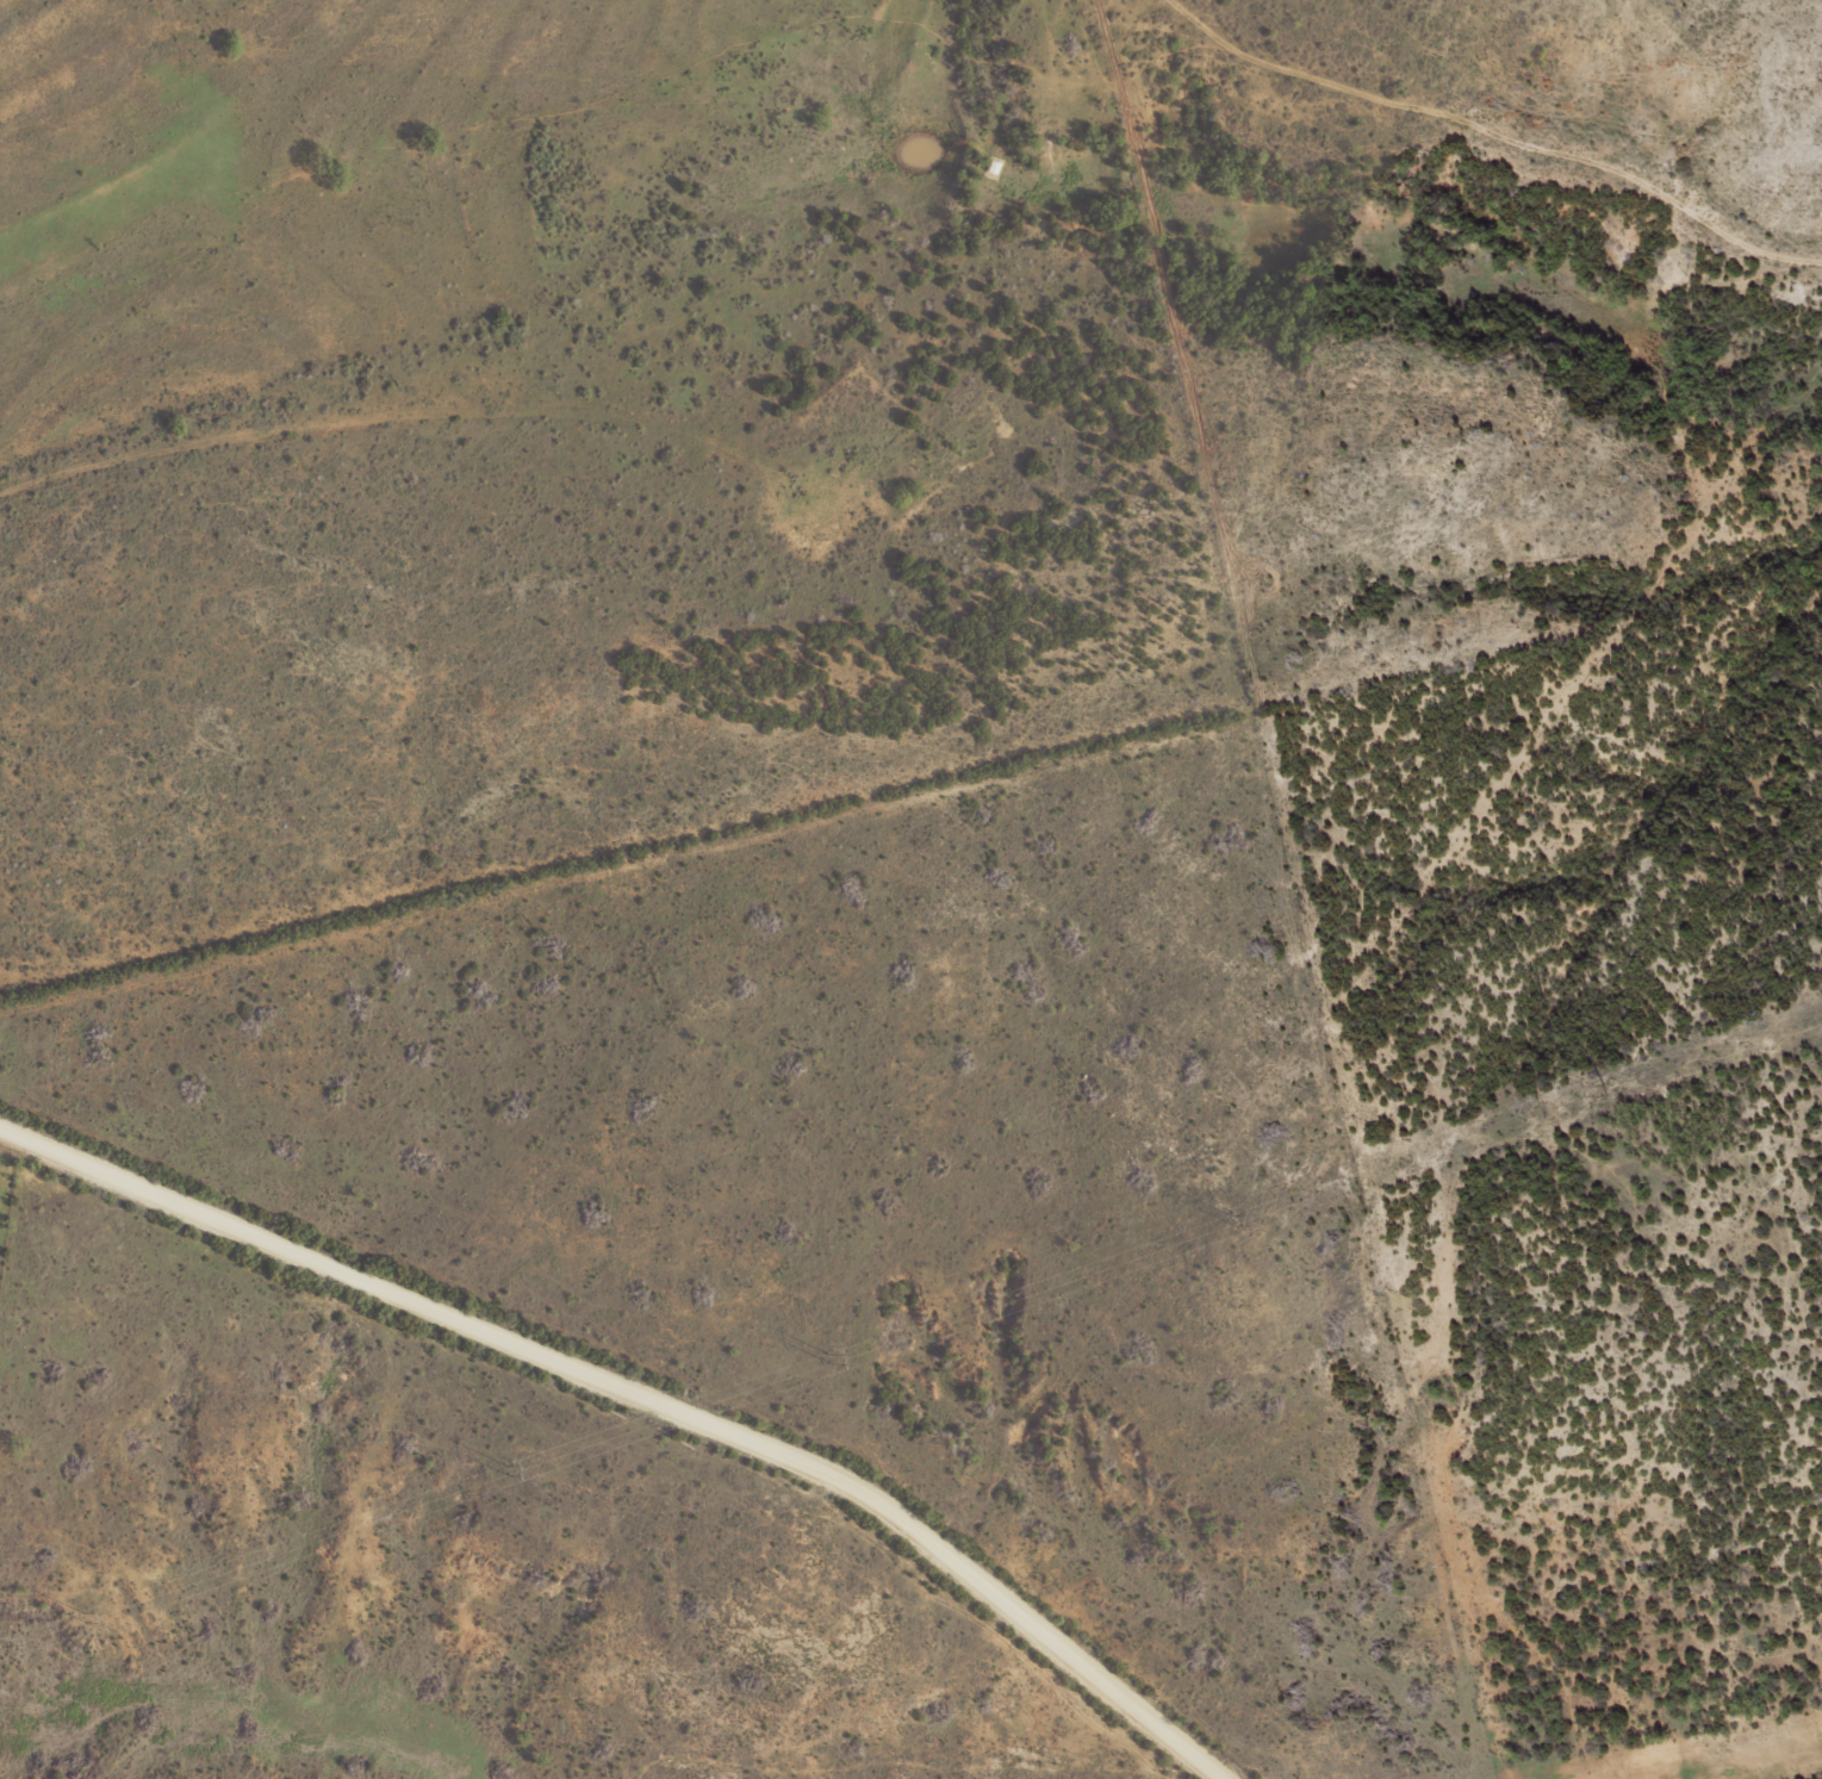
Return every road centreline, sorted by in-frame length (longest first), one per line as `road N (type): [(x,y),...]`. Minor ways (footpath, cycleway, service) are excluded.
road 1 (residential): [(0,1115),(299,1217),(720,1433),(1194,1778)]

